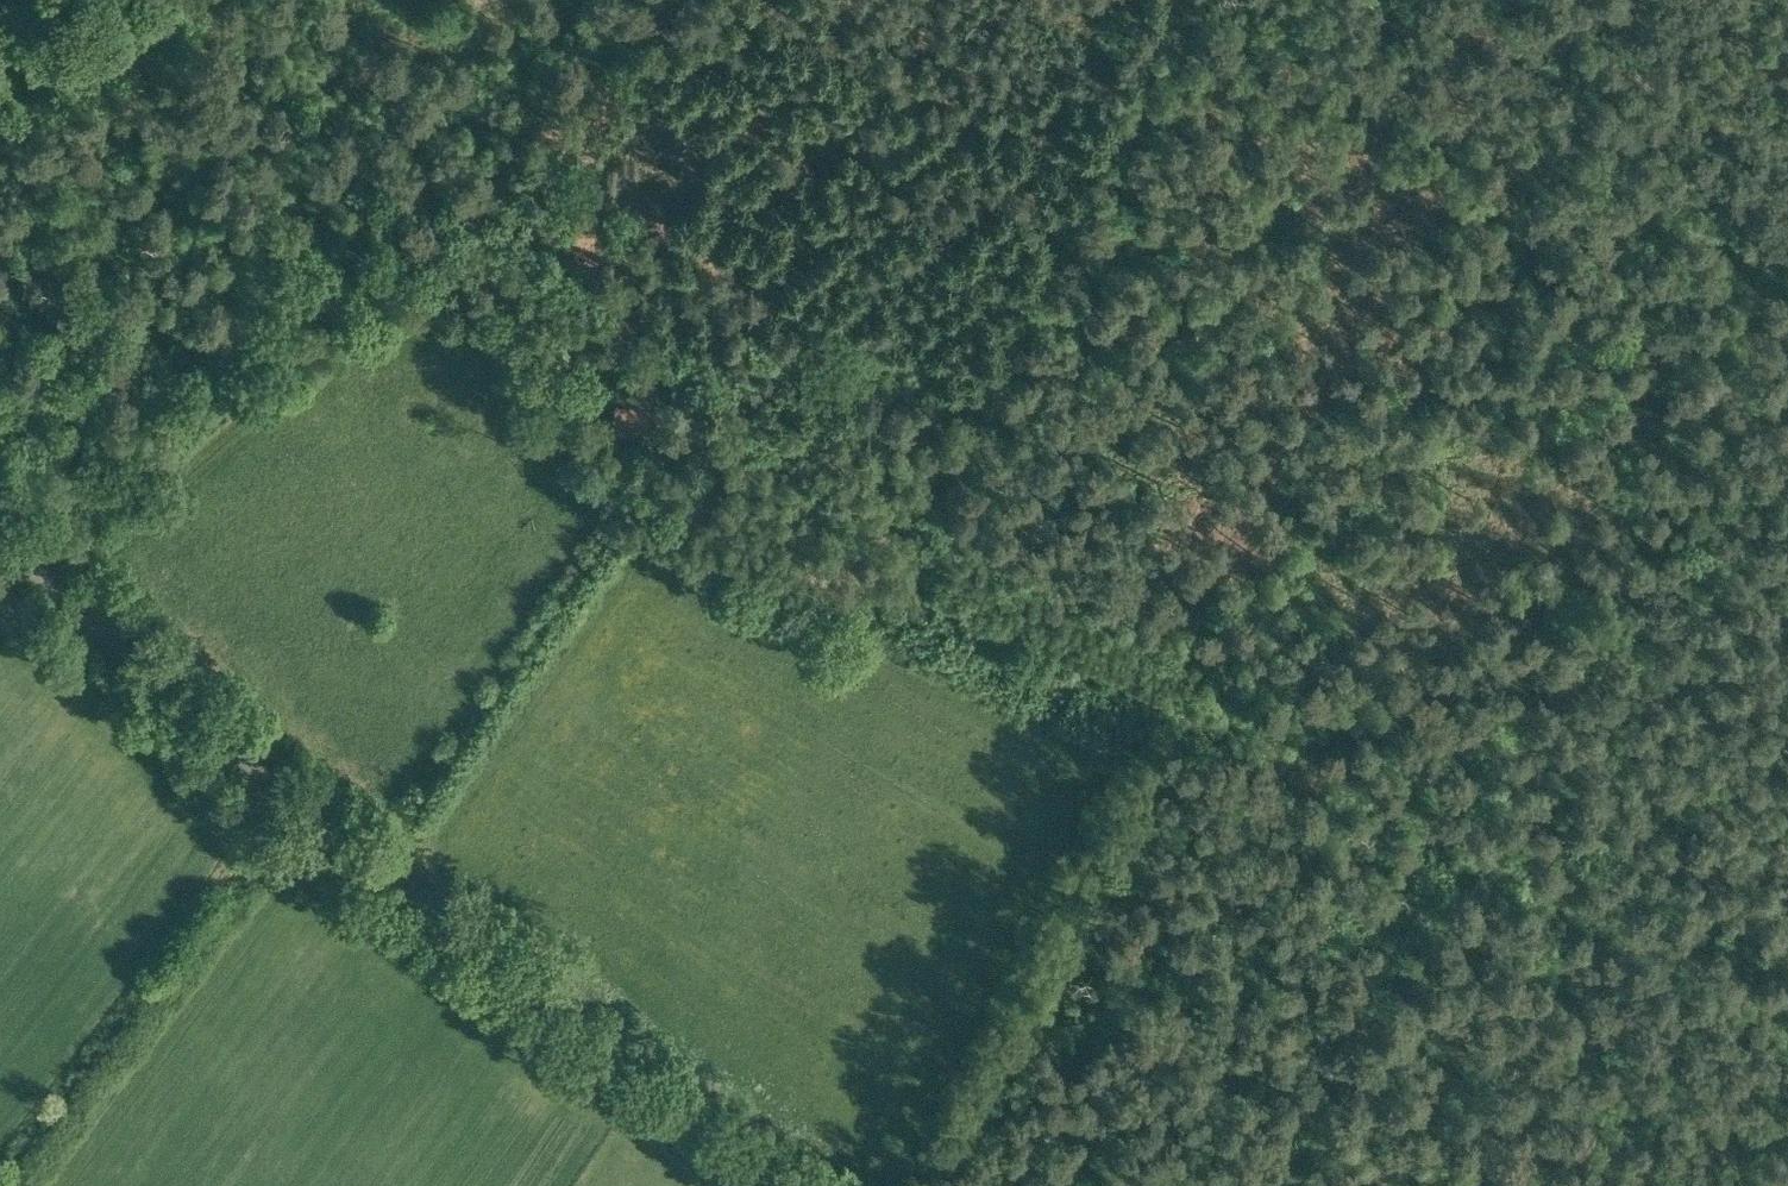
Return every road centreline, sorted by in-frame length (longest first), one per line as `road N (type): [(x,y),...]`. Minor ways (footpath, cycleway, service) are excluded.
road 1 (unclassified): [(839,1185),(466,911),(289,802),(26,557),(0,520)]
road 2 (track): [(26,557),(718,0)]

